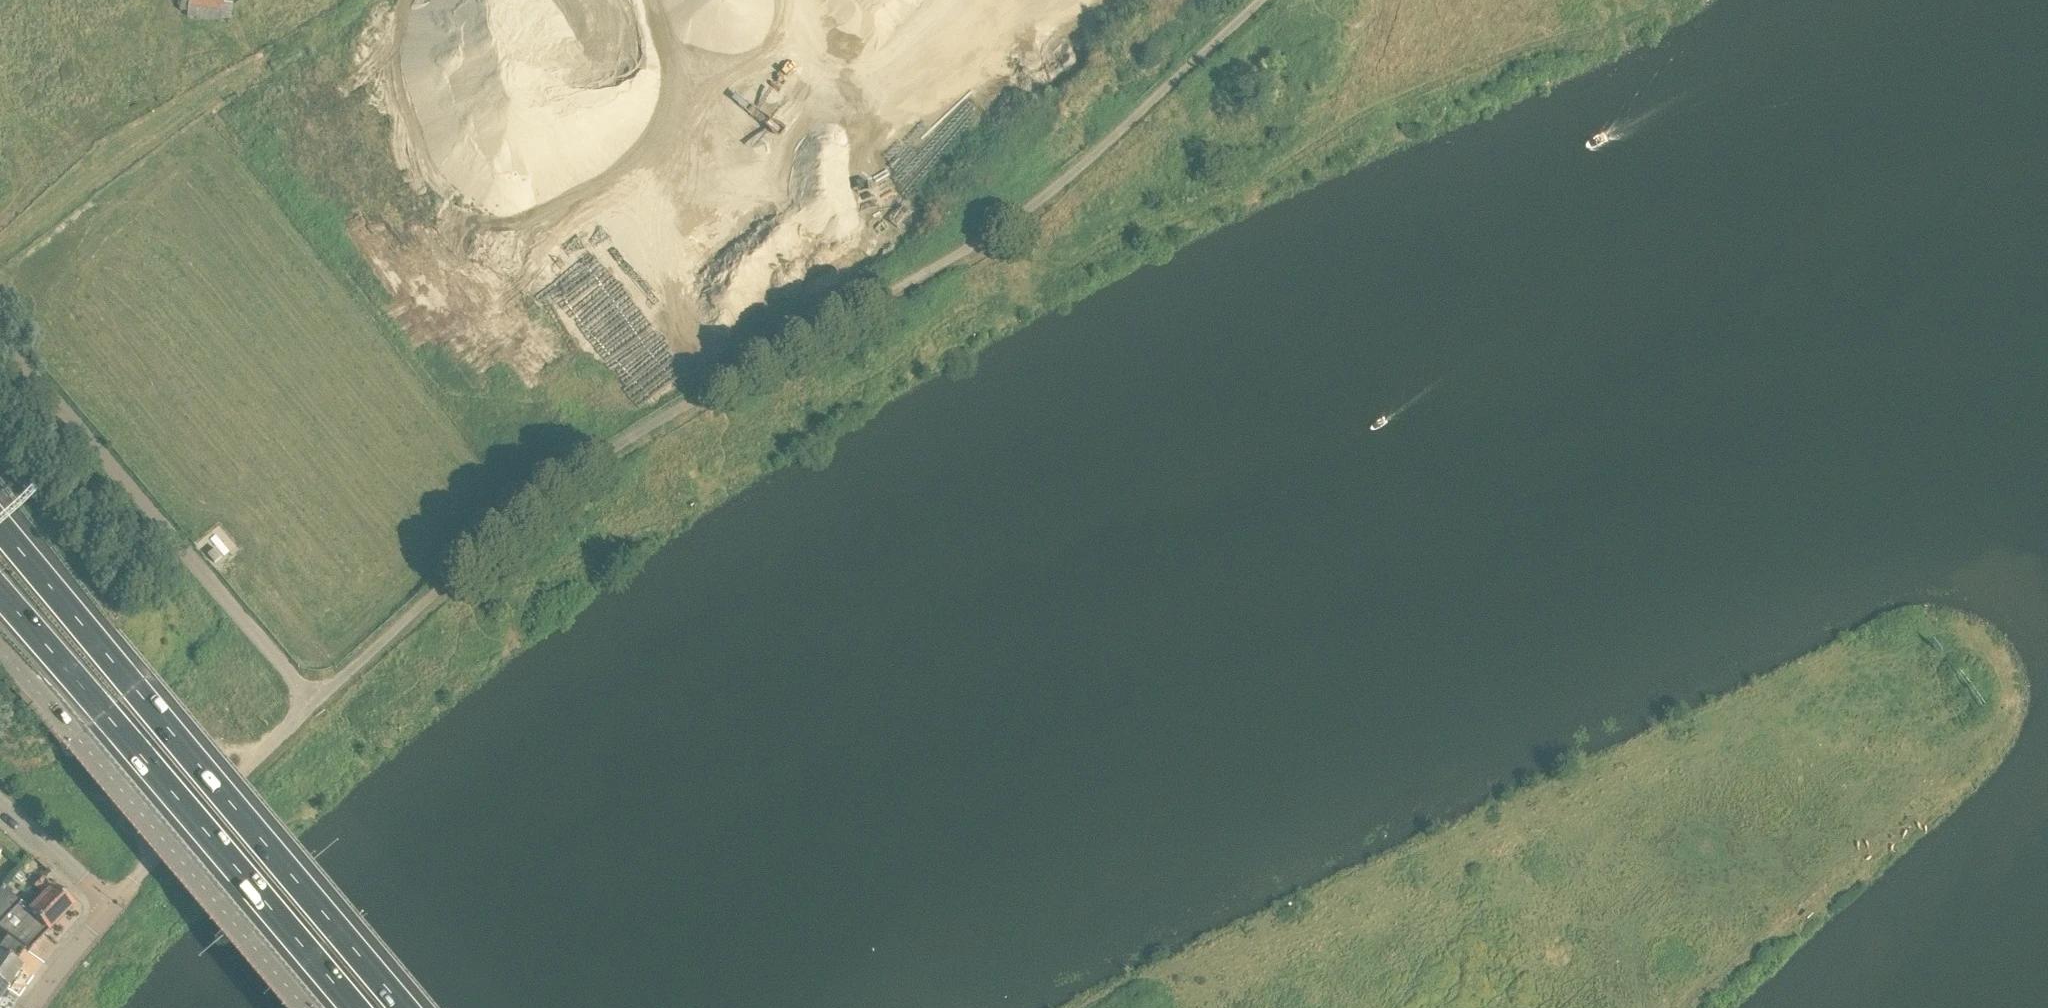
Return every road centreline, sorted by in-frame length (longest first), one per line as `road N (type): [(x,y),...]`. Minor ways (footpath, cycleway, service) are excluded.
road 1 (unclassified): [(312,700),(545,492),(651,420),(1005,224),(1048,193),(1257,0)]
road 2 (motorway): [(404,1007),(0,526)]
road 3 (motorway): [(0,592),(353,1007)]
road 4 (unclassified): [(306,1007),(0,650)]
road 5 (unclassified): [(312,700),(0,351)]
road 6 (residential): [(115,904),(282,729)]
road 7 (residential): [(115,904),(0,809)]
road 8 (residential): [(29,1007),(115,904)]

